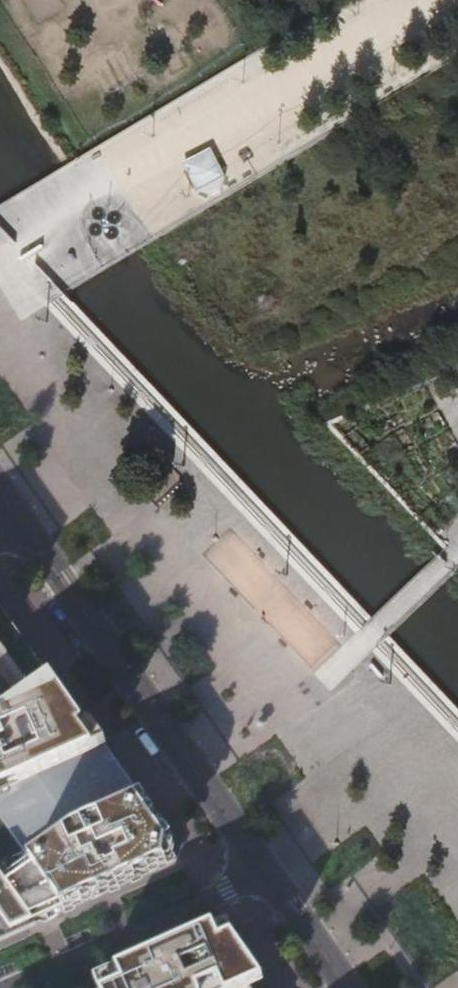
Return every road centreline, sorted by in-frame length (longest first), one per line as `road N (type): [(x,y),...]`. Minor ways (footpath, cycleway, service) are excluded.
road 1 (residential): [(0,493),(265,872)]
road 2 (residential): [(265,872),(12,987)]
road 3 (residential): [(265,872),(347,987)]

